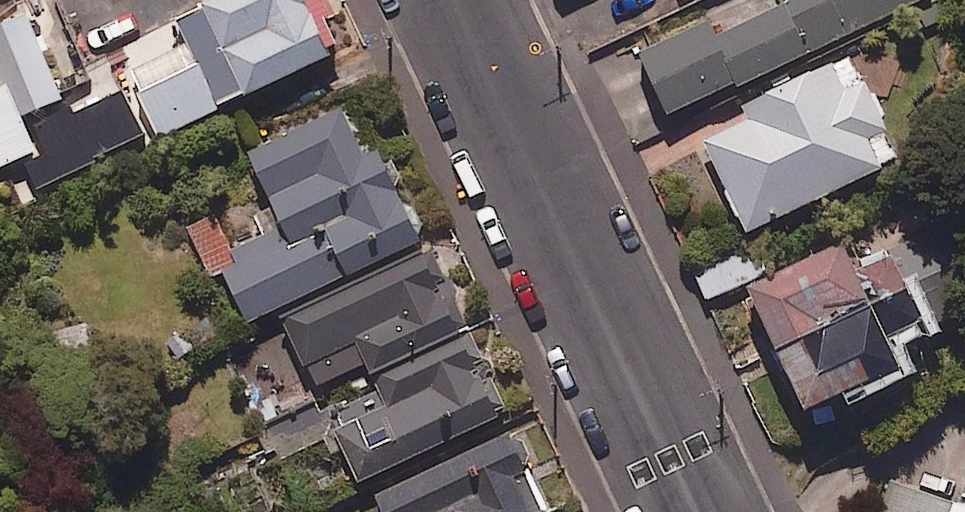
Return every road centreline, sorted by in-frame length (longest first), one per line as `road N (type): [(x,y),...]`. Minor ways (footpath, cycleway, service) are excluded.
road 1 (residential): [(466,0),(707,511)]

